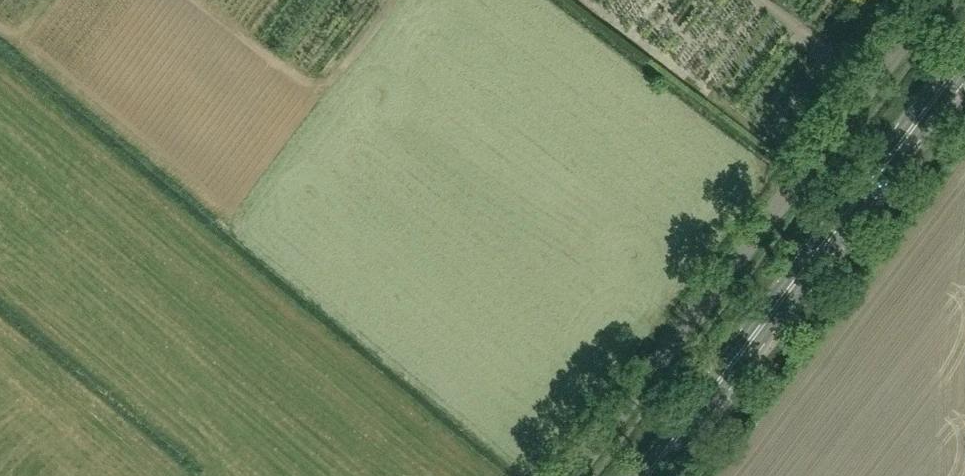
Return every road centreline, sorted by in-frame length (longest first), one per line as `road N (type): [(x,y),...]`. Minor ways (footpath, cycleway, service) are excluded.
road 1 (unclassified): [(572,475),(935,0)]
road 2 (primary): [(647,475),(964,60)]

